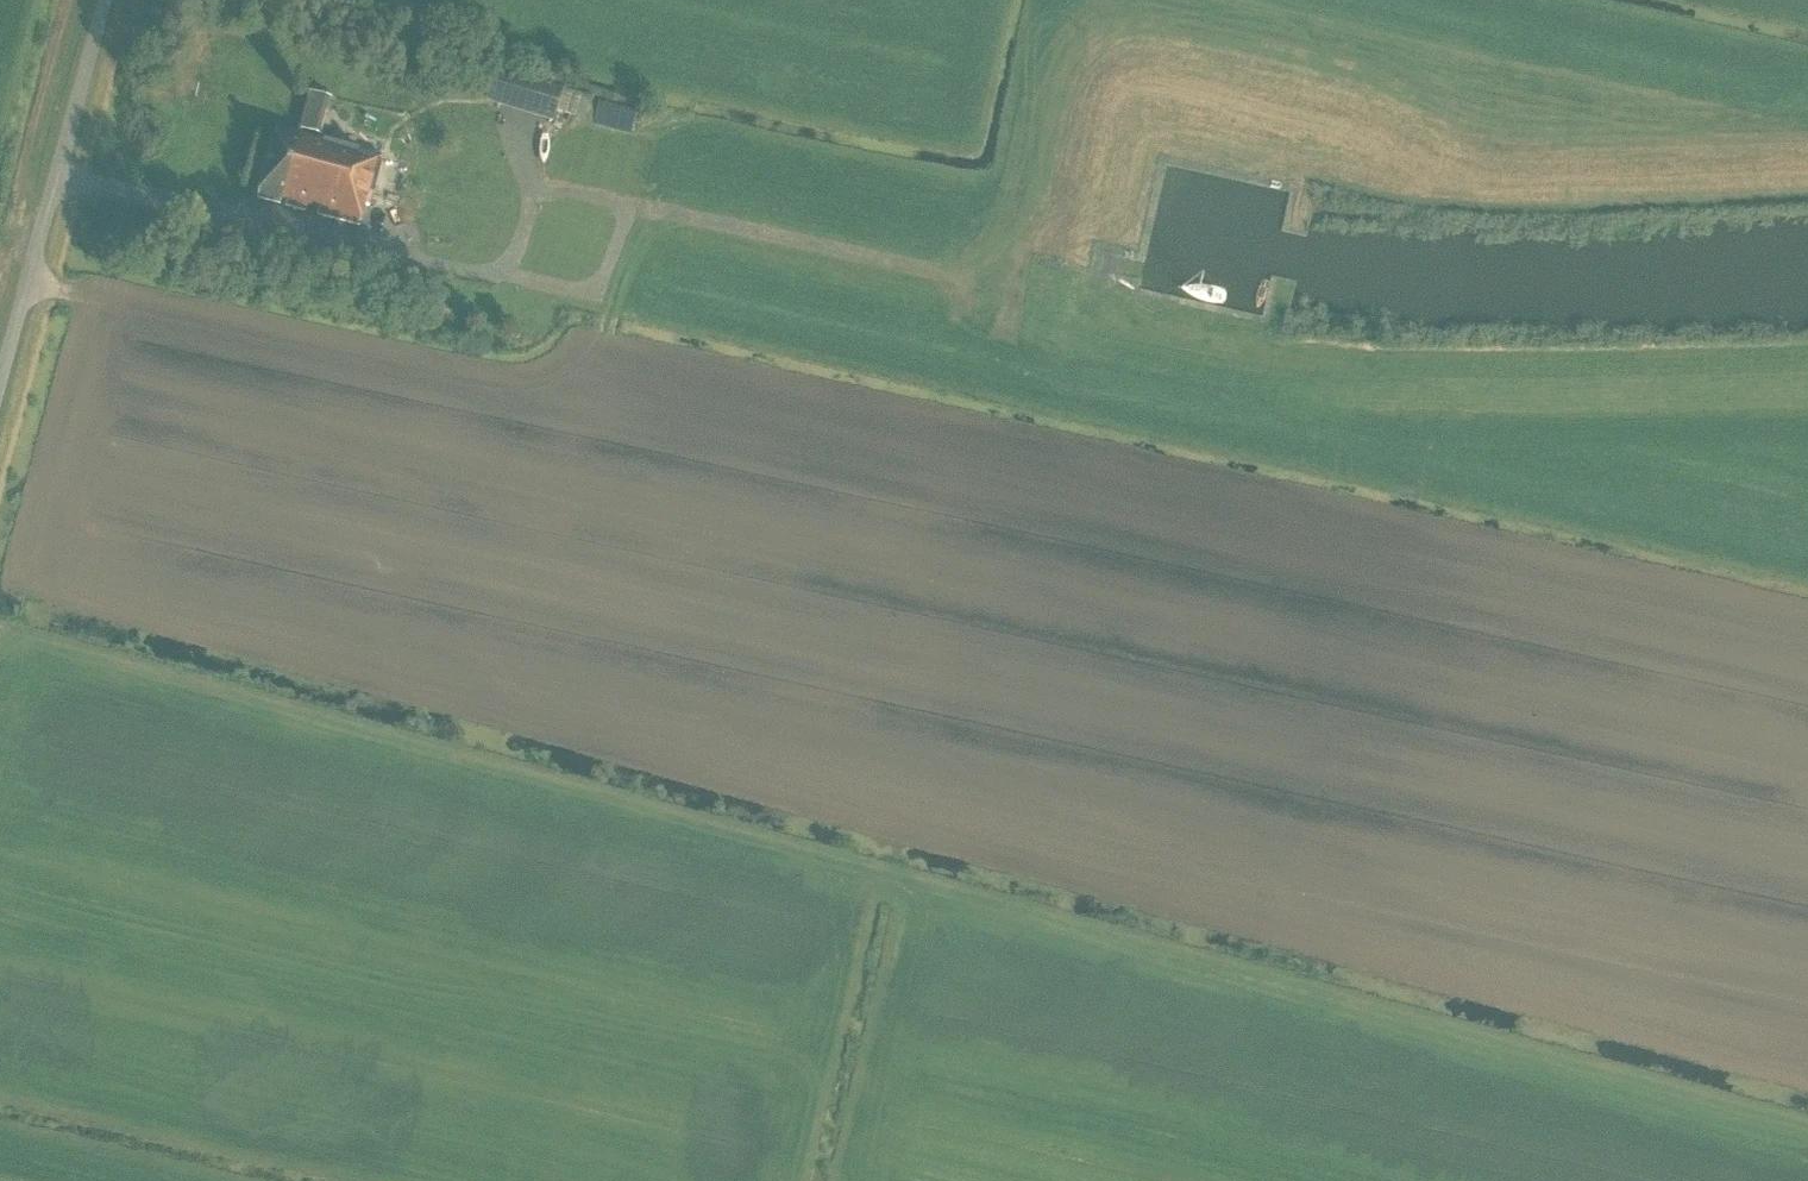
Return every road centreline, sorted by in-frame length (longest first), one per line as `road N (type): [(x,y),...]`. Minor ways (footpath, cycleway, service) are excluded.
road 1 (unclassified): [(0,382),(105,0)]

